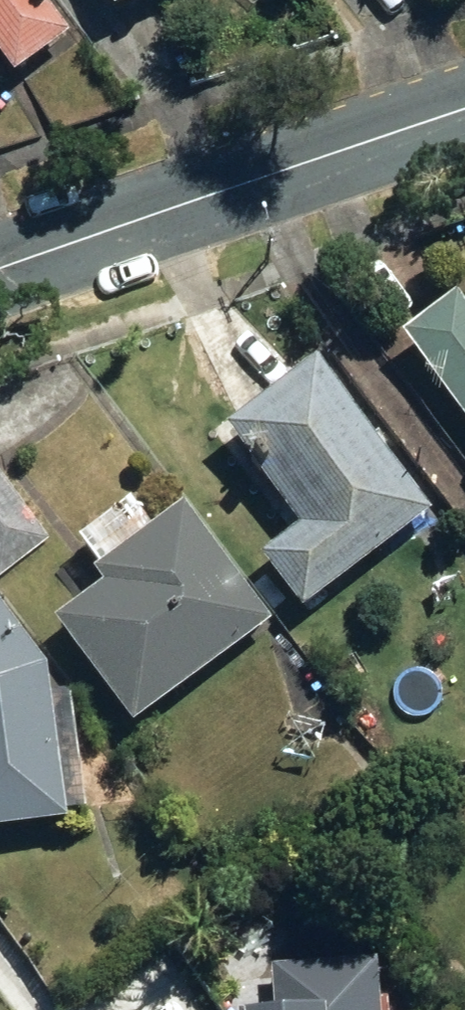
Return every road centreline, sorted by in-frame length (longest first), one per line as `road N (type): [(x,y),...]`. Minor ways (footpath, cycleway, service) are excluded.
road 1 (residential): [(0,266),(464,112)]

